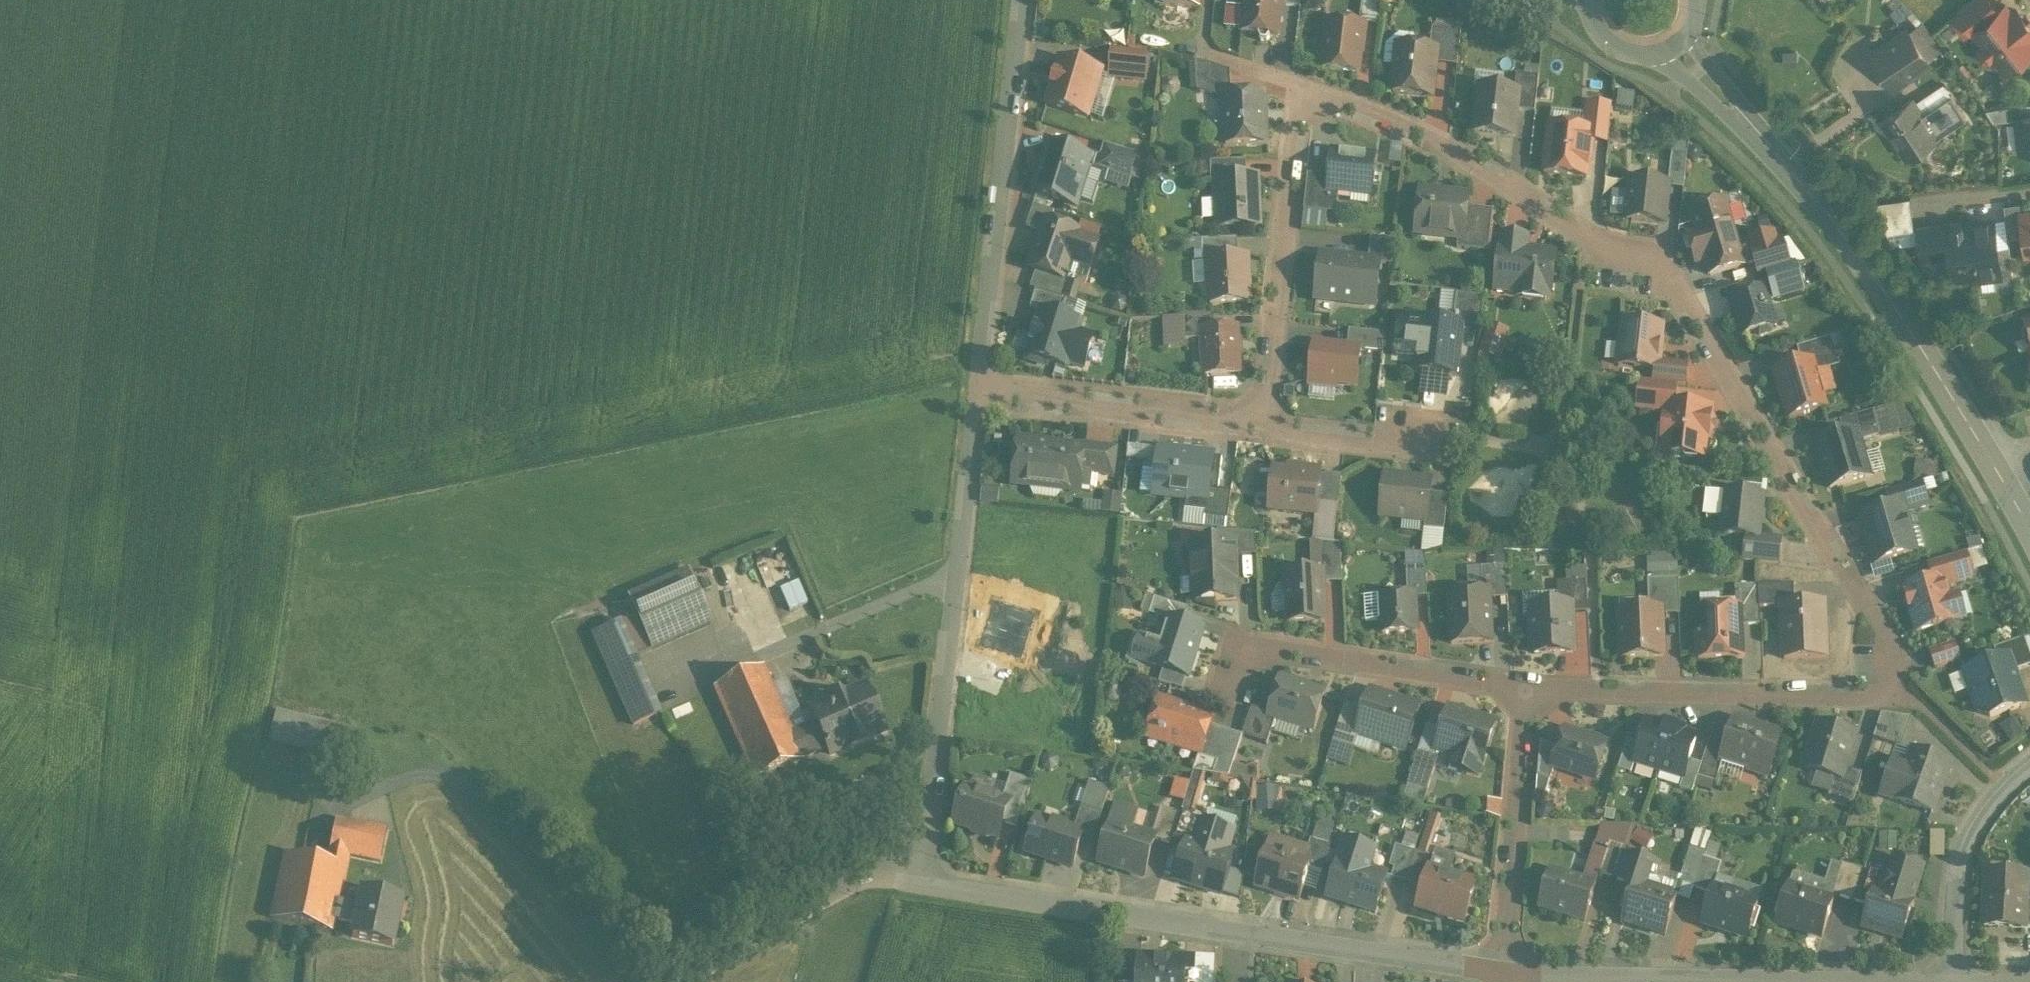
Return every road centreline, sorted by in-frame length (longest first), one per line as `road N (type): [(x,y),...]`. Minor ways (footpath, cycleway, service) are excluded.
road 1 (residential): [(1527,685),(1839,687),(1891,671),(1896,645),(1674,288),(1643,258),(1490,168),(1302,87)]
road 2 (tertiary): [(1677,43),(1839,228),(1996,471)]
road 3 (unclassified): [(978,387),(918,886)]
road 4 (residential): [(1503,973),(1953,981)]
road 5 (unclassified): [(1021,0),(978,387)]
road 6 (residential): [(1265,413),(1302,87)]
road 7 (residential): [(1241,932),(918,886)]
road 8 (residential): [(1235,635),(1527,685)]
road 9 (residential): [(1527,685),(1503,973)]
road 10 (residential): [(978,387),(1265,413)]
road 11 (residential): [(1503,973),(1241,932)]
road 12 (residential): [(1953,981),(1959,854),(1978,813),(2029,761)]
road 13 (unclassified): [(835,893),(680,981)]
road 14 (residential): [(1265,413),(1425,427)]
road 15 (tertiary): [(1588,0),(1595,29),(1618,49),(1648,55),(1677,43)]

